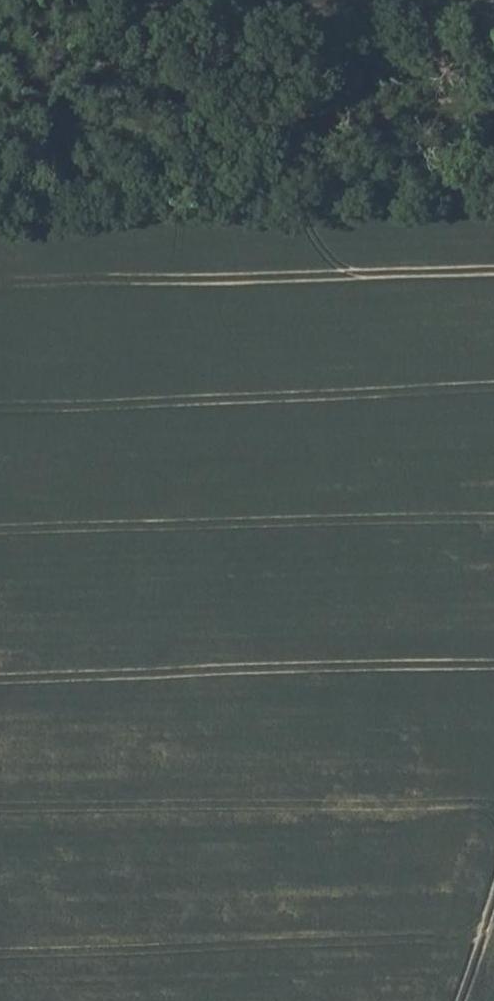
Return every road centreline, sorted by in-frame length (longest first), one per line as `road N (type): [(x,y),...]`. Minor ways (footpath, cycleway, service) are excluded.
road 1 (track): [(0,117),(493,102)]

